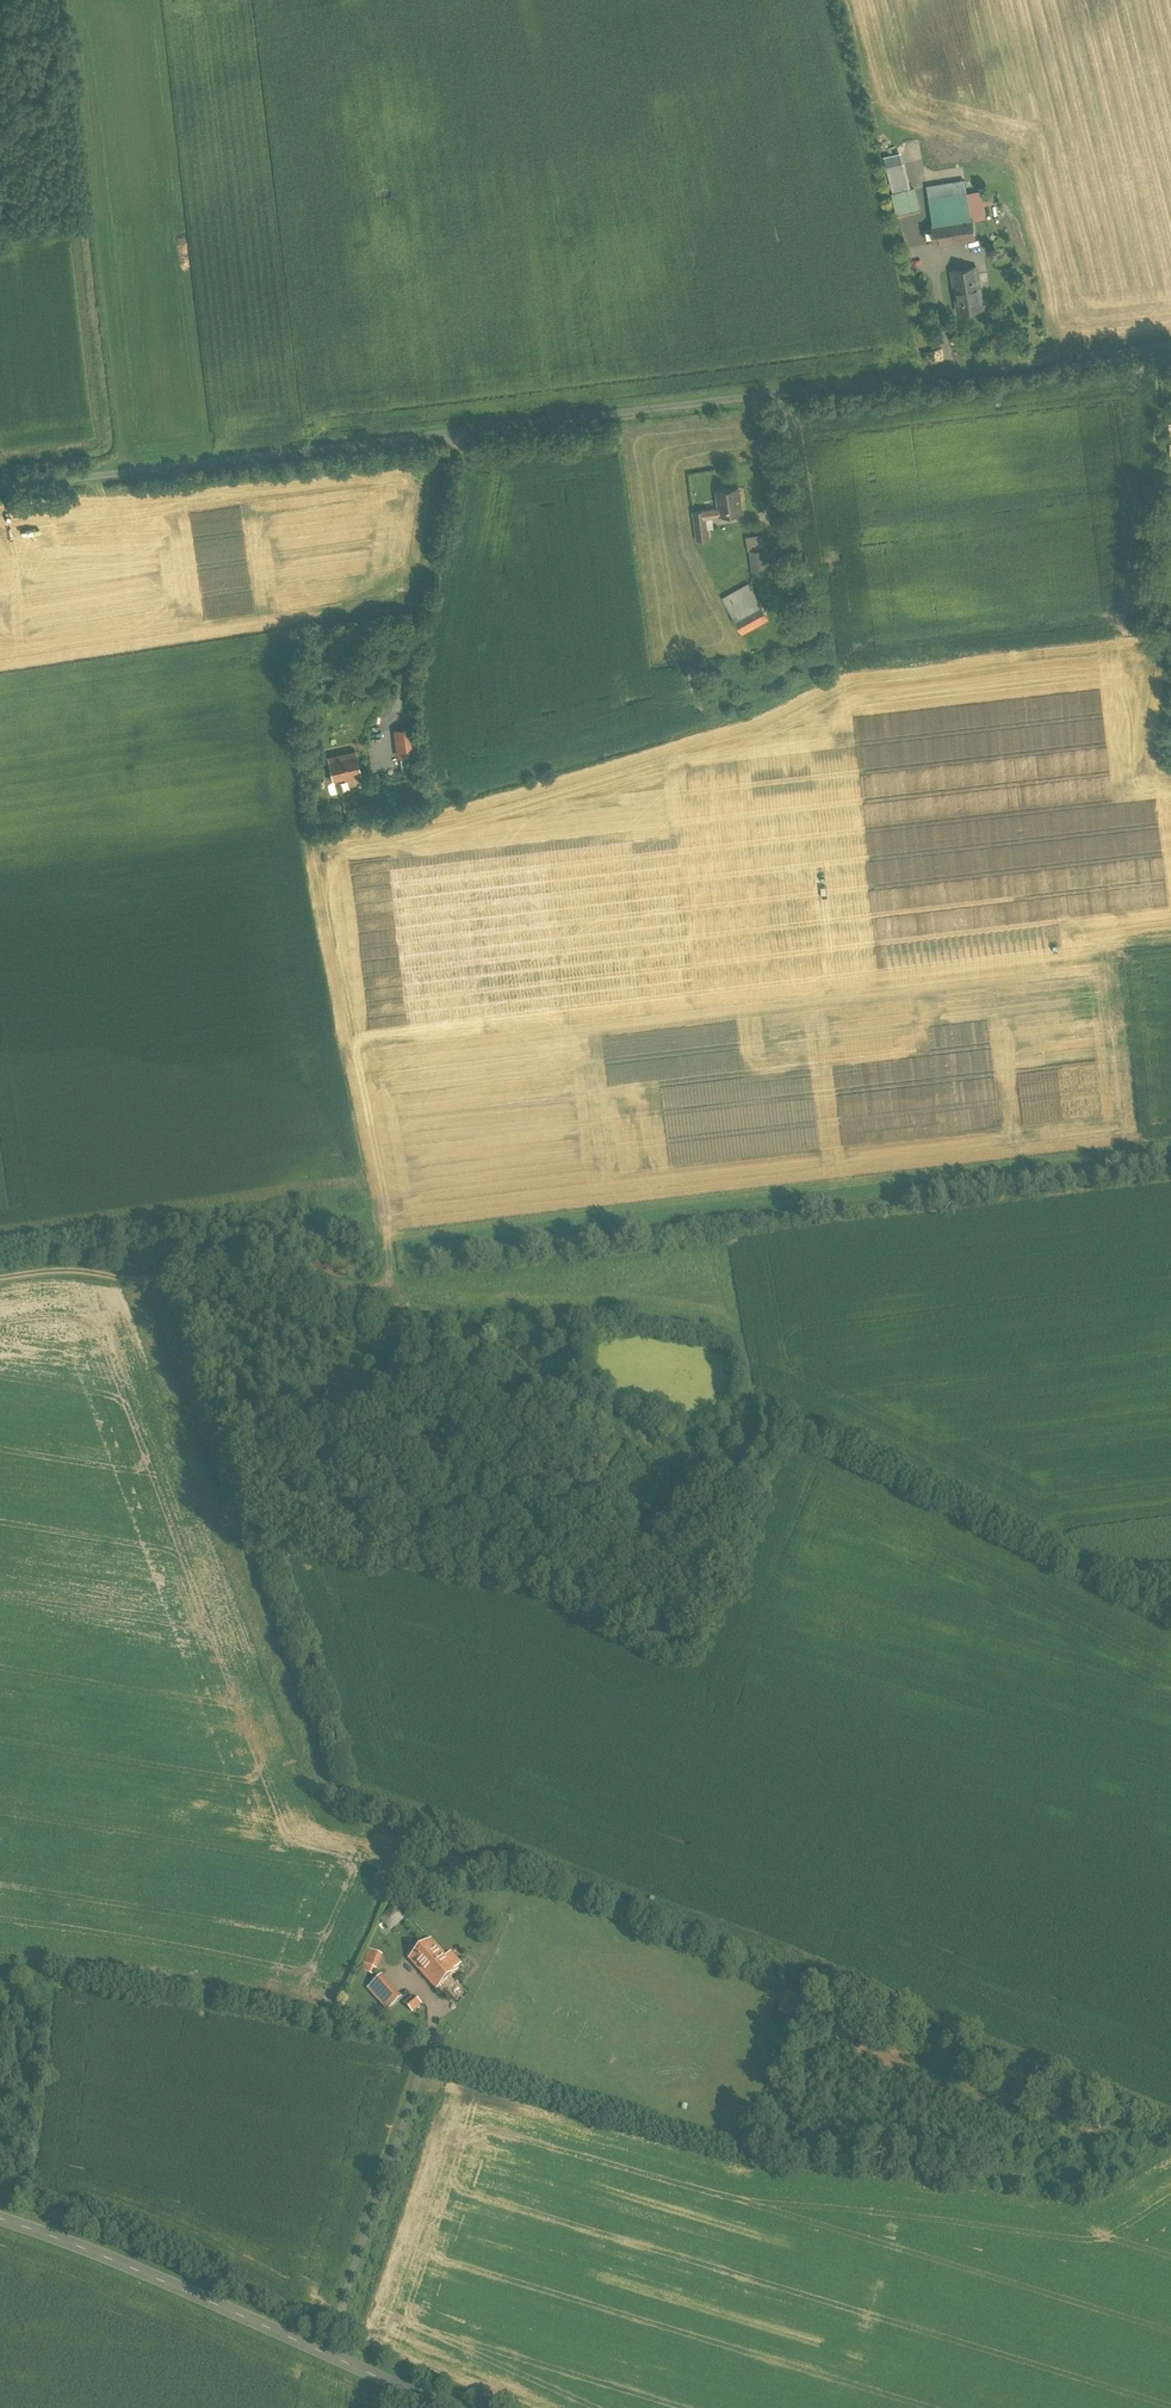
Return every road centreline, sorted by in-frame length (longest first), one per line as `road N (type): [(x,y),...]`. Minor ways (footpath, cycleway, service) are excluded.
road 1 (unclassified): [(452,436),(0,492)]
road 2 (unclassified): [(1170,346),(754,396)]
road 3 (unclassified): [(332,2357),(436,2025),(438,2004),(411,1974)]
road 4 (tertiary): [(0,2220),(332,2357)]
road 5 (unclassified): [(452,436),(406,680),(377,733)]
road 6 (unclassified): [(754,396),(452,436)]
road 7 (unclassified): [(754,396),(782,623)]
road 8 (tertiary): [(332,2357),(447,2407)]

